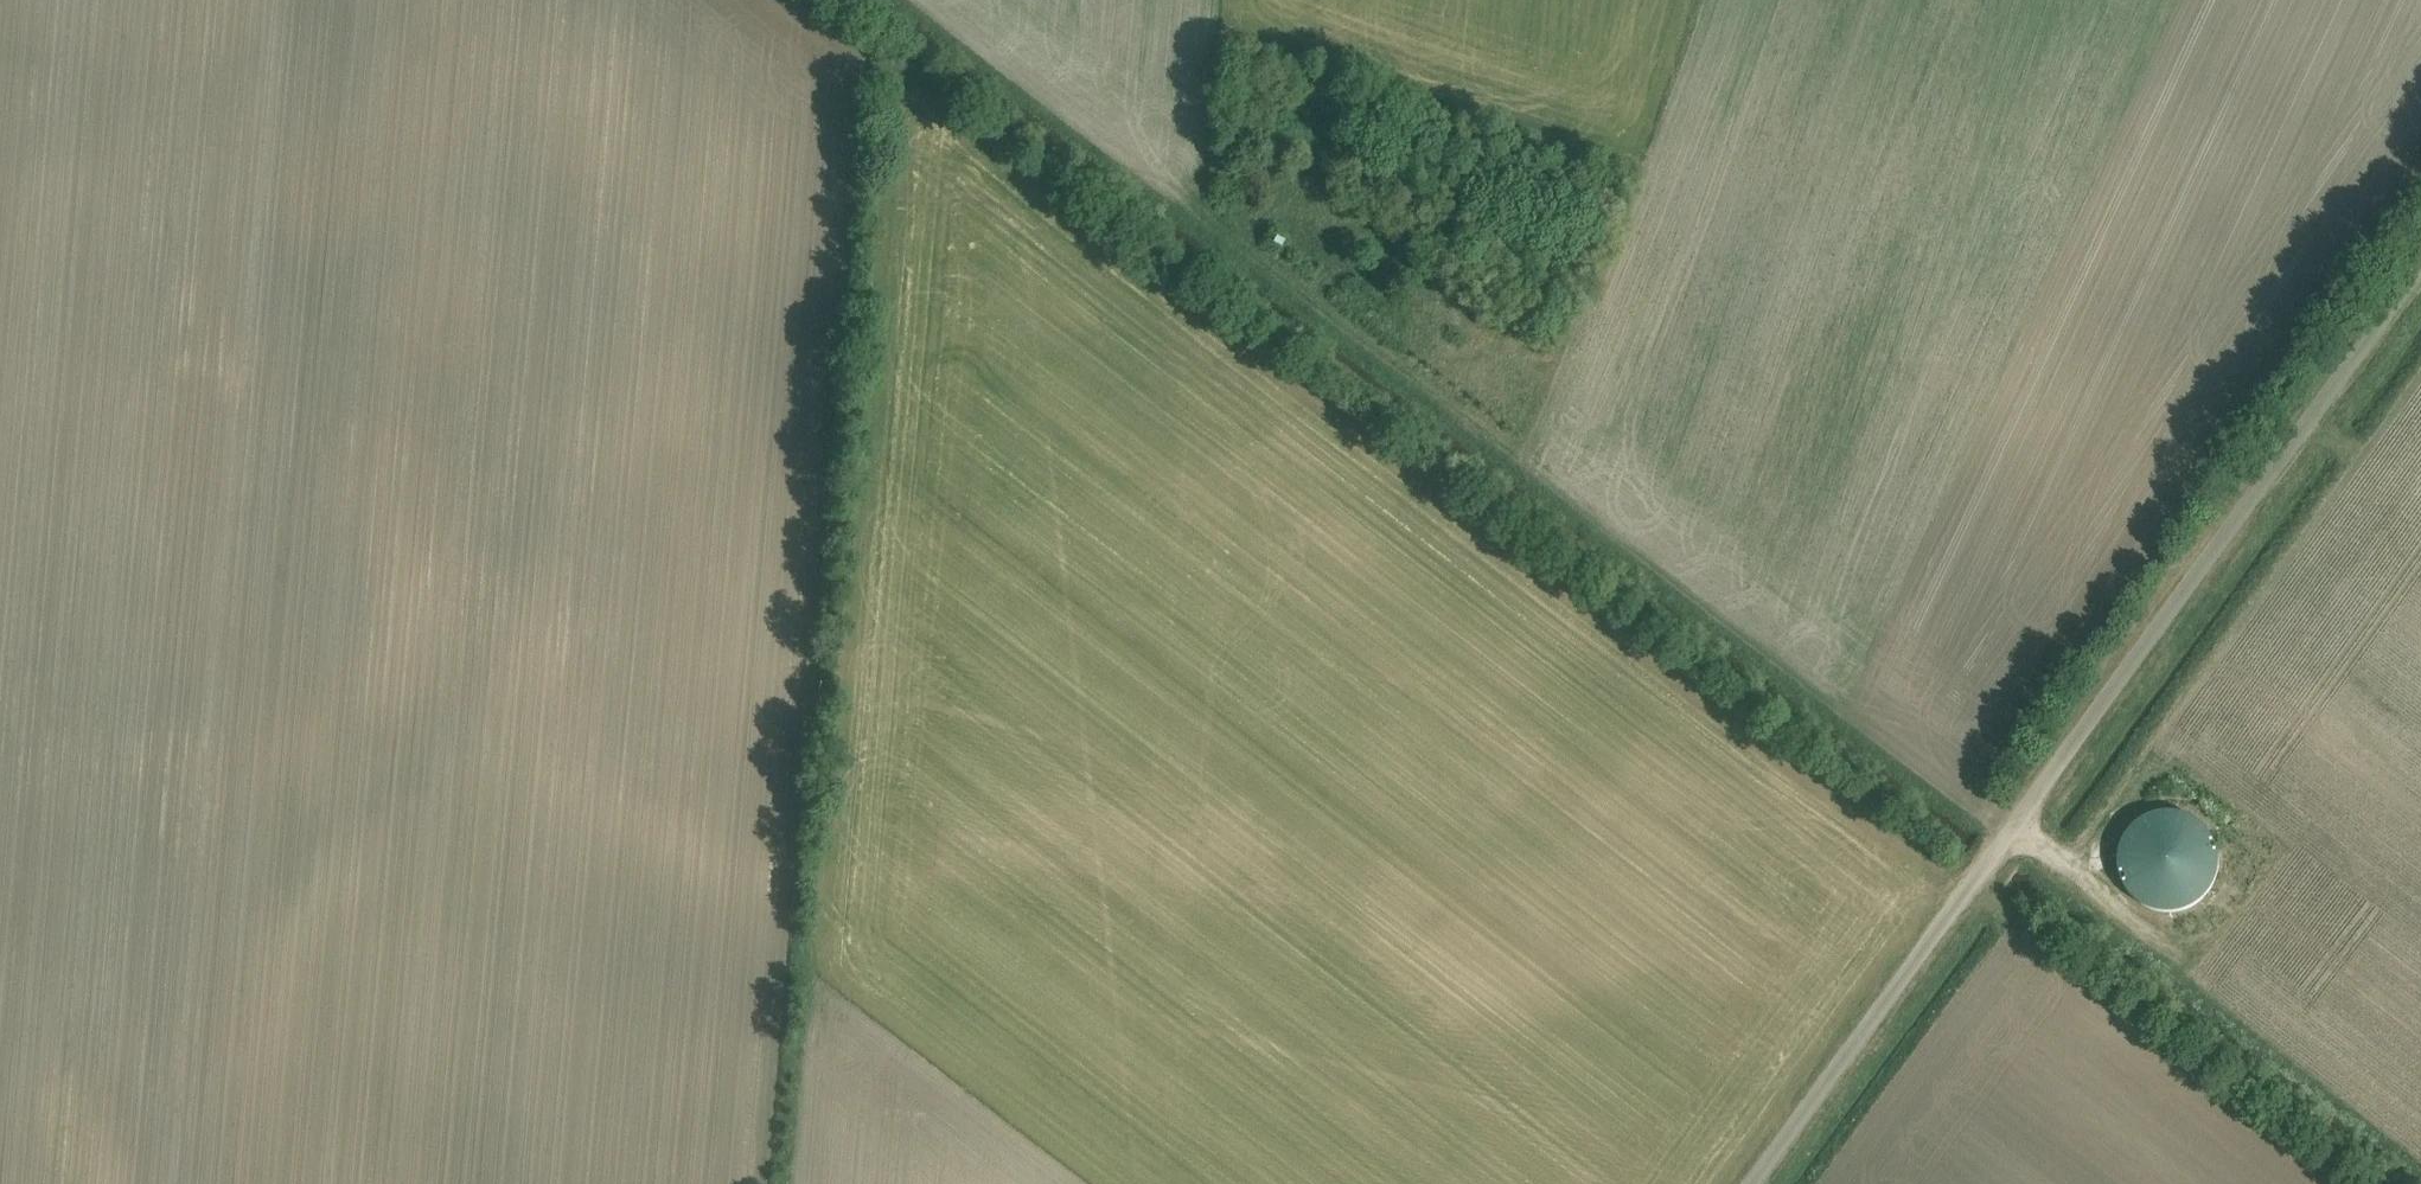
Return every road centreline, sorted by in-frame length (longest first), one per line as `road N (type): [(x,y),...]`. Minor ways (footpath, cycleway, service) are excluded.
road 1 (unclassified): [(2420,269),(1755,1183)]

